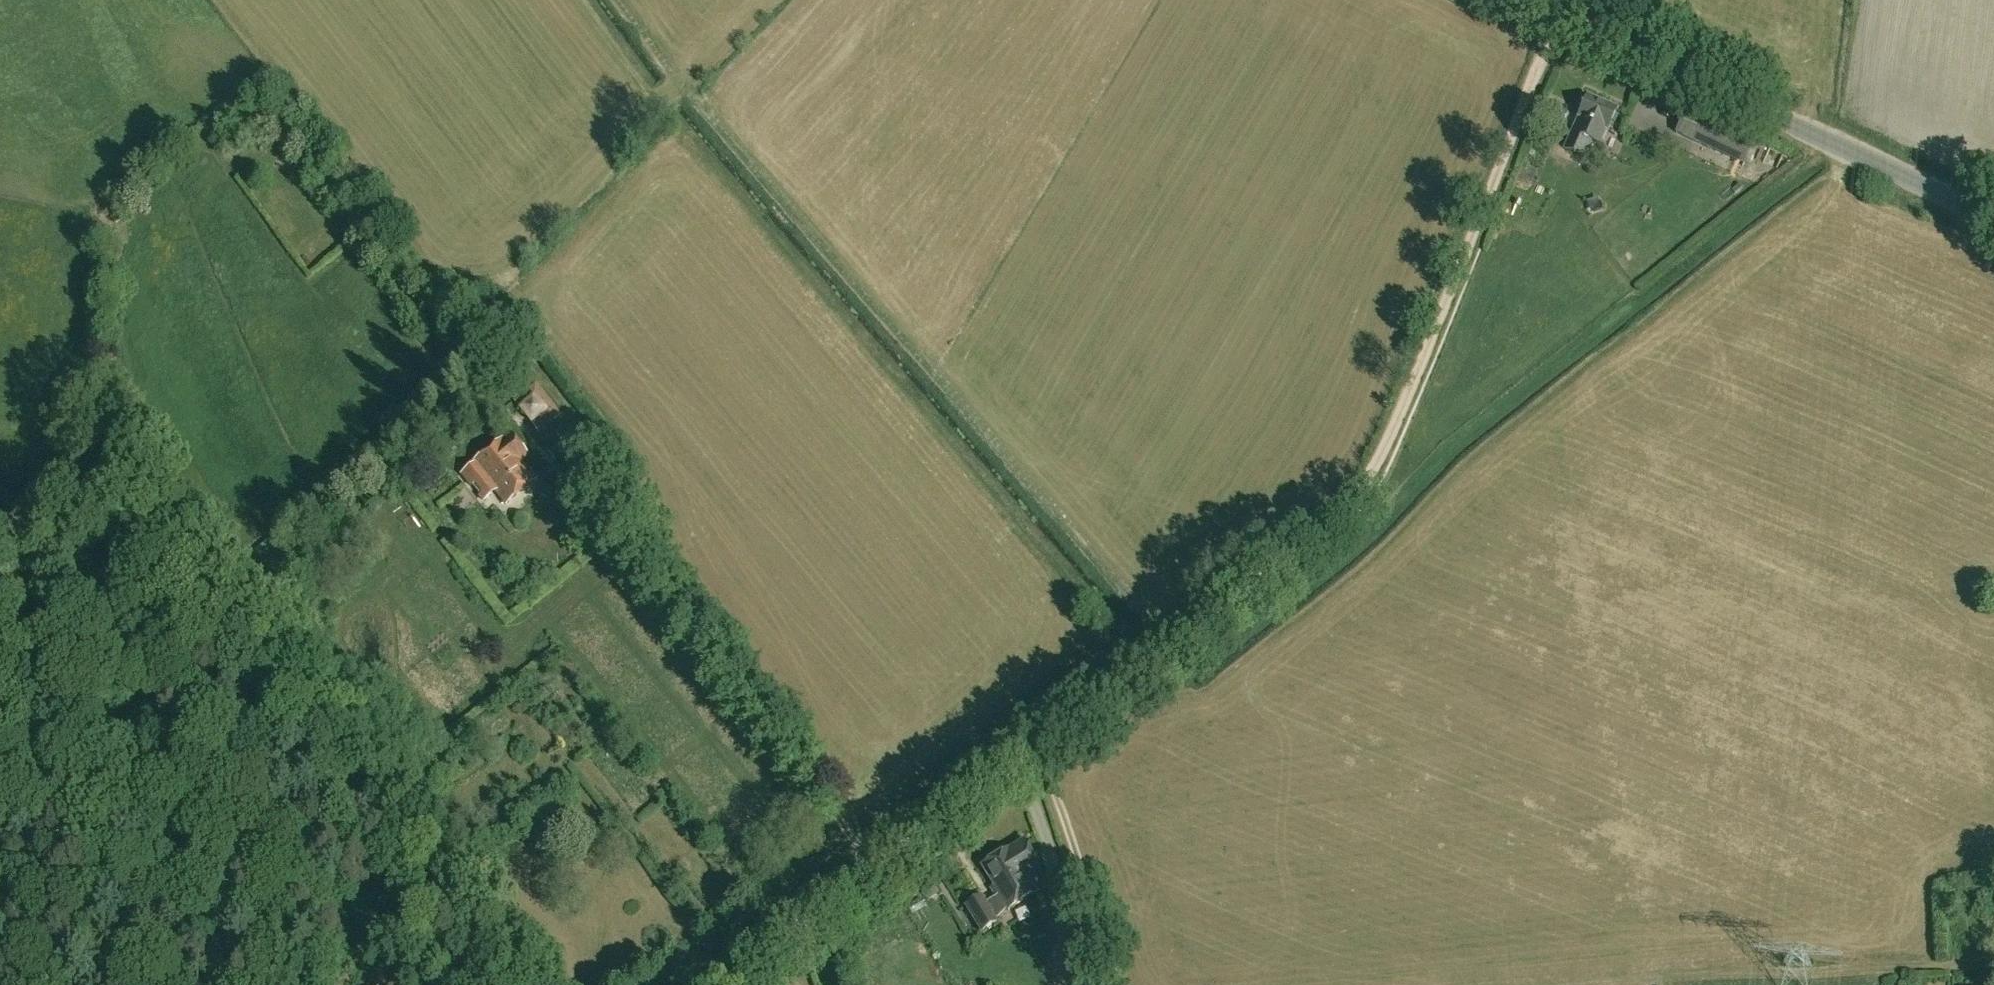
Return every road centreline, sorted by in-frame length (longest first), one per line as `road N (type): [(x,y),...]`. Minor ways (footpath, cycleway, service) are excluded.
road 1 (track): [(1555,16),(1396,430),(1361,492),(724,984)]
road 2 (unclassified): [(1993,224),(1521,0)]

